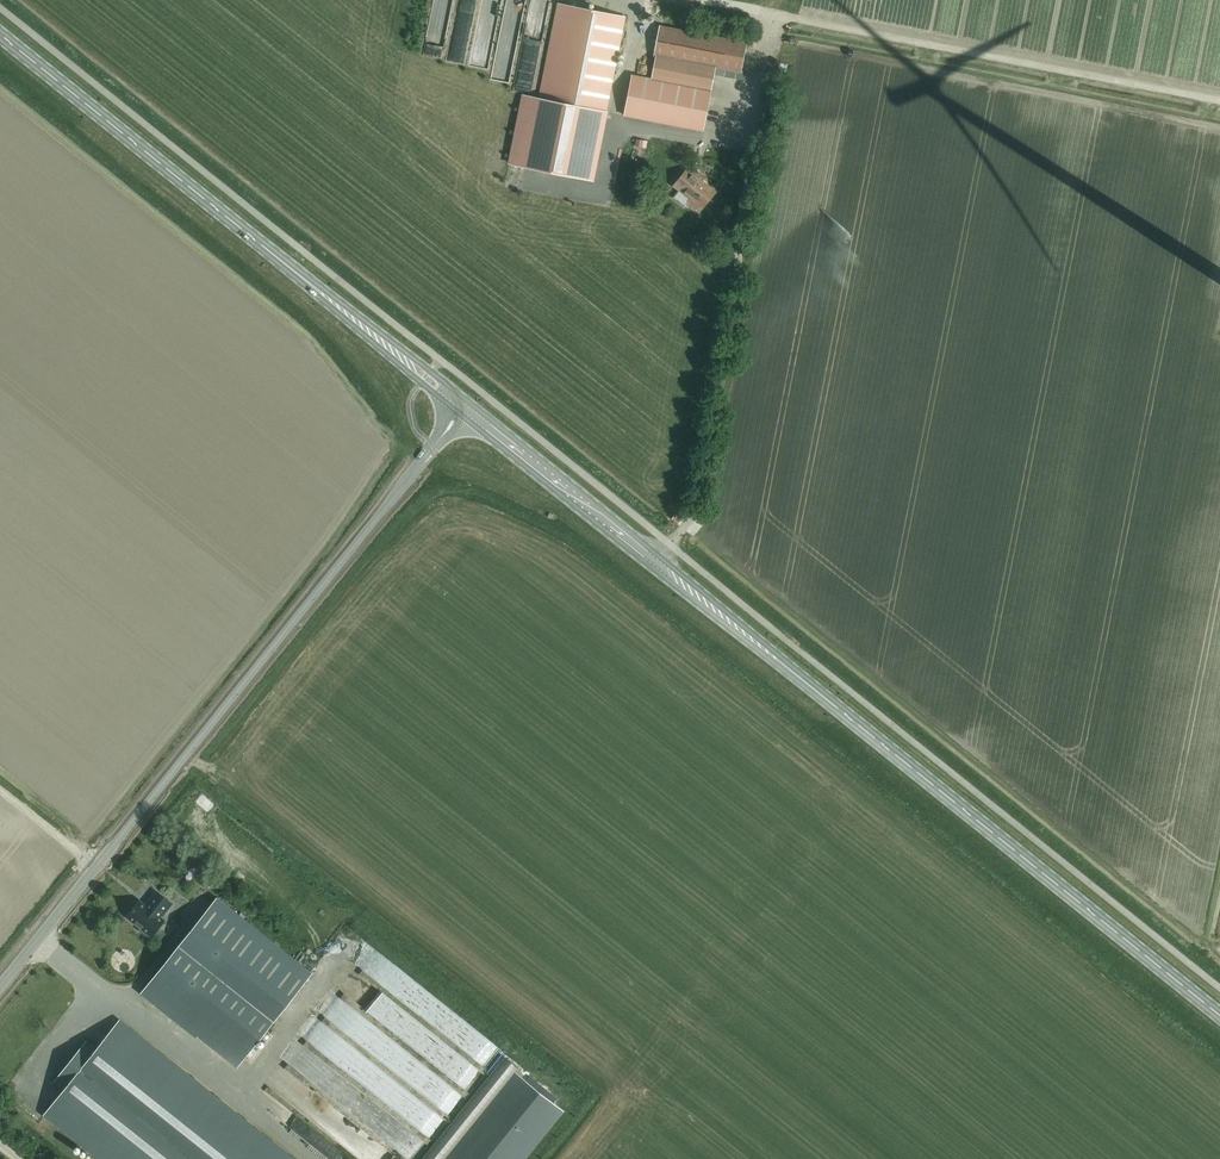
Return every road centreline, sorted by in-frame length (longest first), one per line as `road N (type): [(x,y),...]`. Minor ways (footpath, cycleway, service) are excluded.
road 1 (unclassified): [(0,984),(459,413)]
road 2 (primary): [(1219,1016),(828,697)]
road 3 (primary): [(828,697),(468,401)]
road 4 (primary): [(459,413),(739,637),(828,697)]
road 5 (primary): [(255,238),(0,37)]
road 6 (primary): [(255,238),(459,413)]
road 7 (primary): [(468,401),(255,238)]

